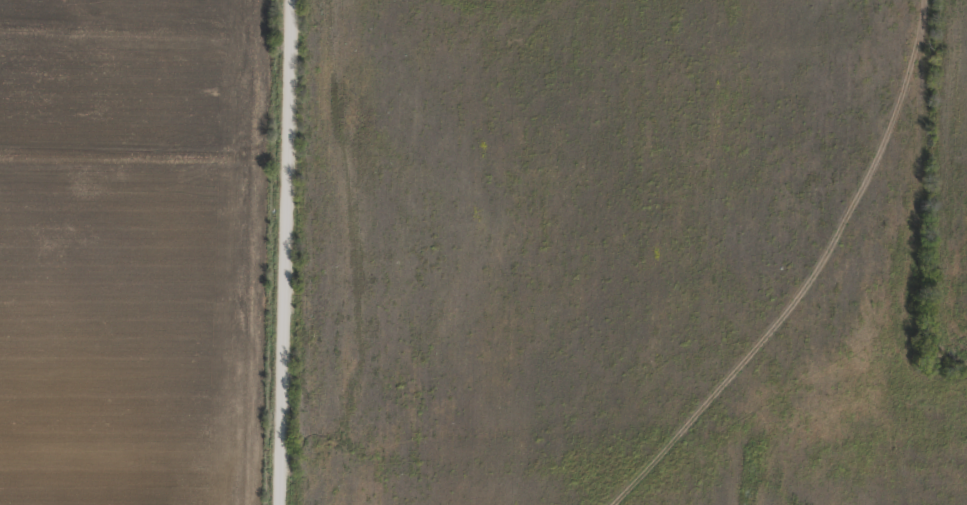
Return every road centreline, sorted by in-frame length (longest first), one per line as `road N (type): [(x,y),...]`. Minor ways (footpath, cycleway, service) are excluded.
road 1 (residential): [(285,504),(298,0)]

